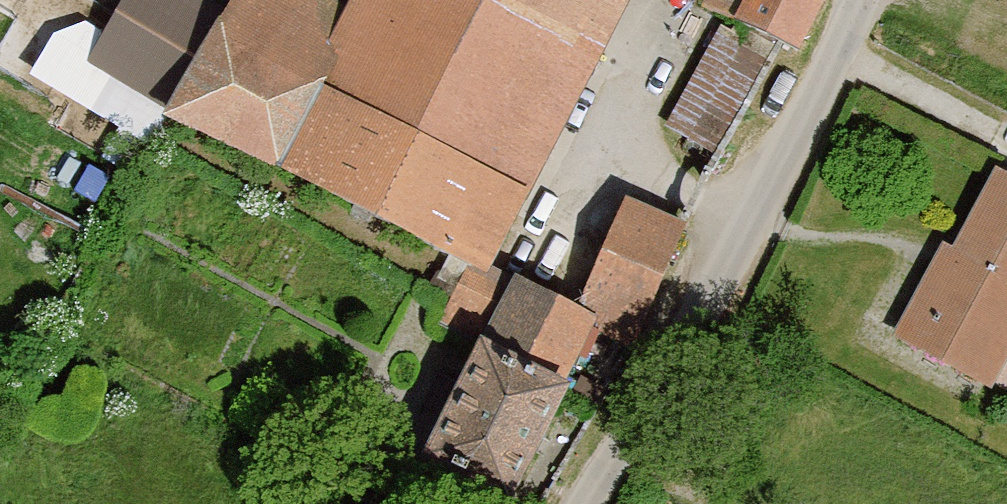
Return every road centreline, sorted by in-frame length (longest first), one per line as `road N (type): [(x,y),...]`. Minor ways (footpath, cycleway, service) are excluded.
road 1 (unclassified): [(589,503),(727,269),(860,0)]

